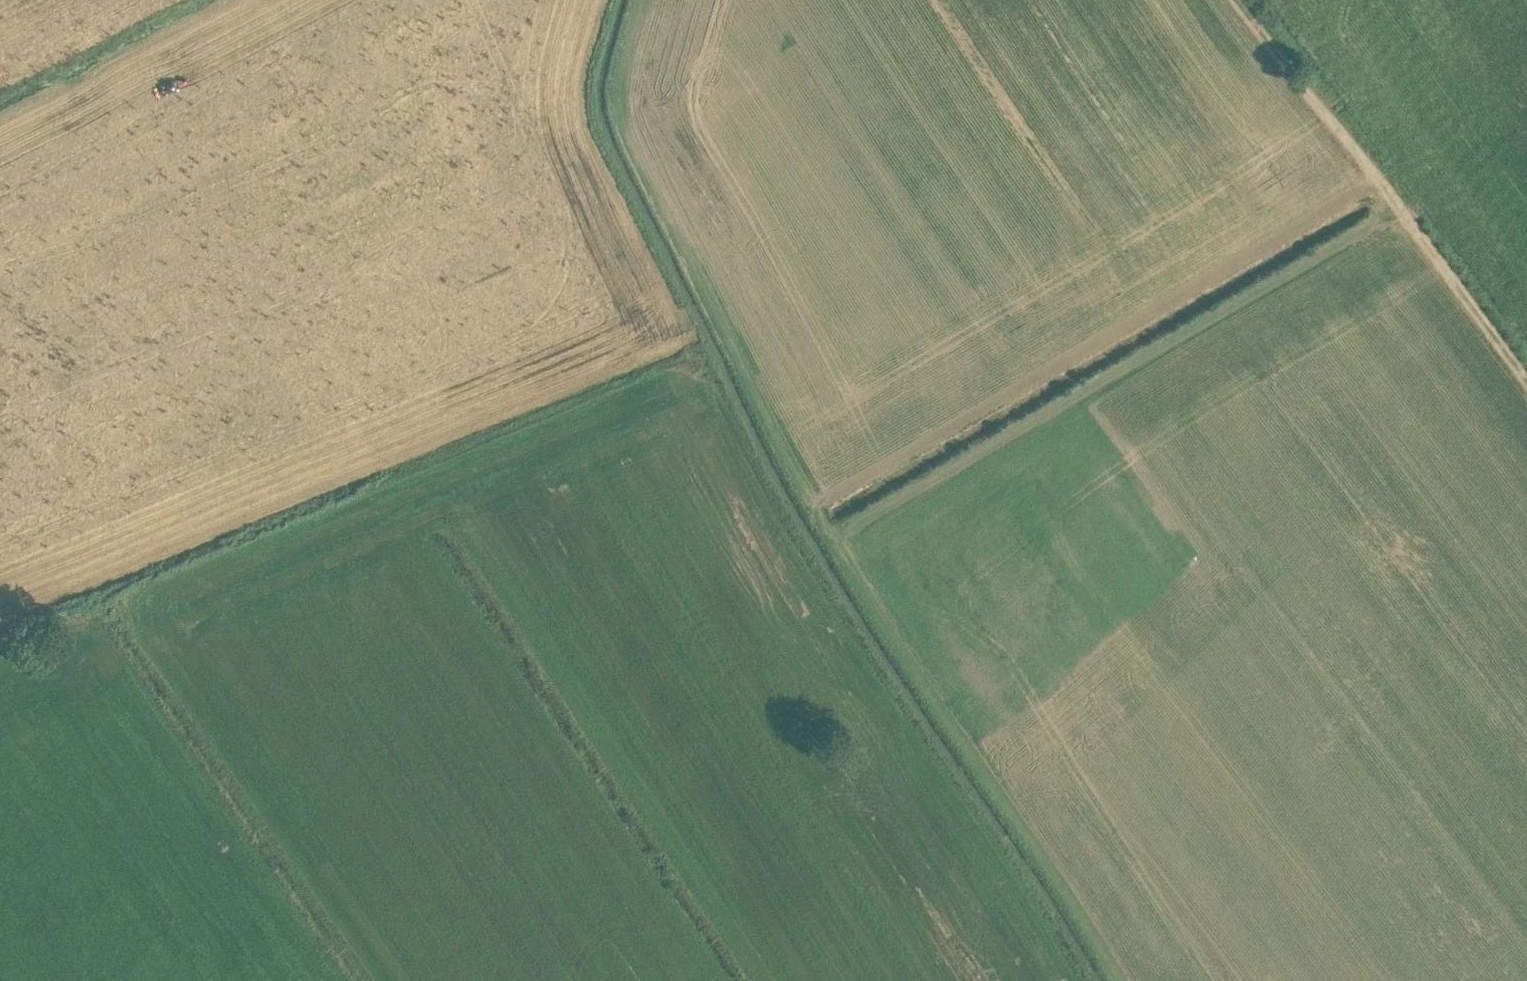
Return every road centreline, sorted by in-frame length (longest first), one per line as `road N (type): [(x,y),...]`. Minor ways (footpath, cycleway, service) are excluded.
road 1 (track): [(1246,0),(1526,374)]

